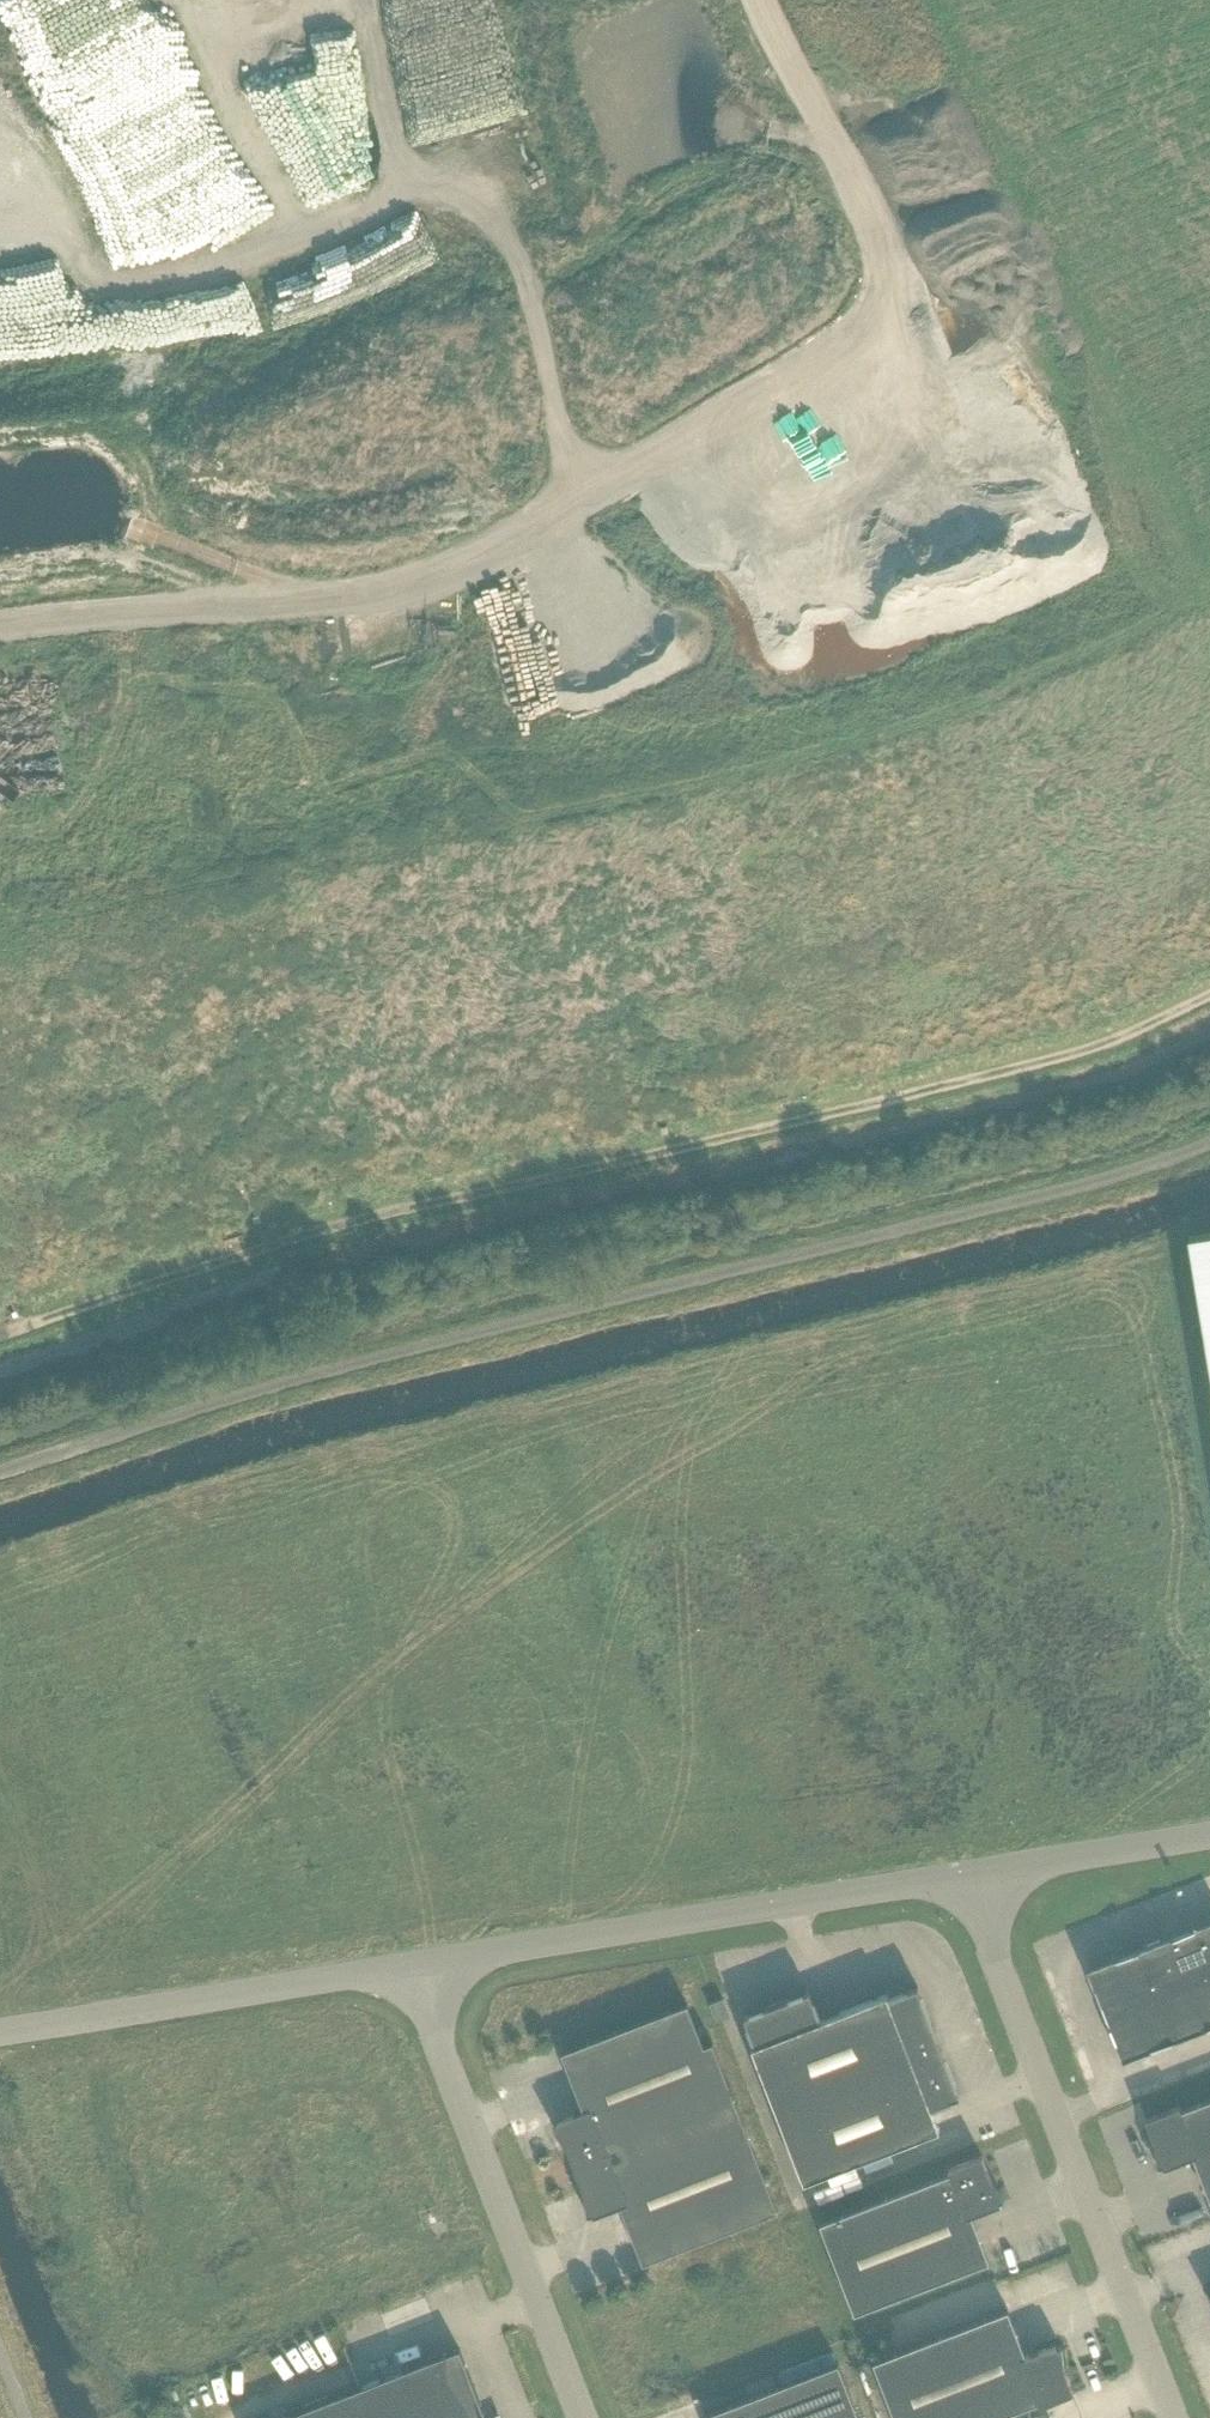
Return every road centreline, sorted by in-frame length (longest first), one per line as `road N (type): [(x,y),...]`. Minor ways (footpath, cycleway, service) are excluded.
road 1 (track): [(1209,994),(1097,1048),(329,1228),(0,1337)]
road 2 (unclassified): [(1180,2417),(966,1878)]
road 3 (unclassified): [(966,1878),(419,1970)]
road 4 (unclassified): [(587,2417),(419,1970)]
road 5 (unclassified): [(419,1970),(0,2035)]
road 6 (unclassified): [(1209,1837),(966,1878)]

